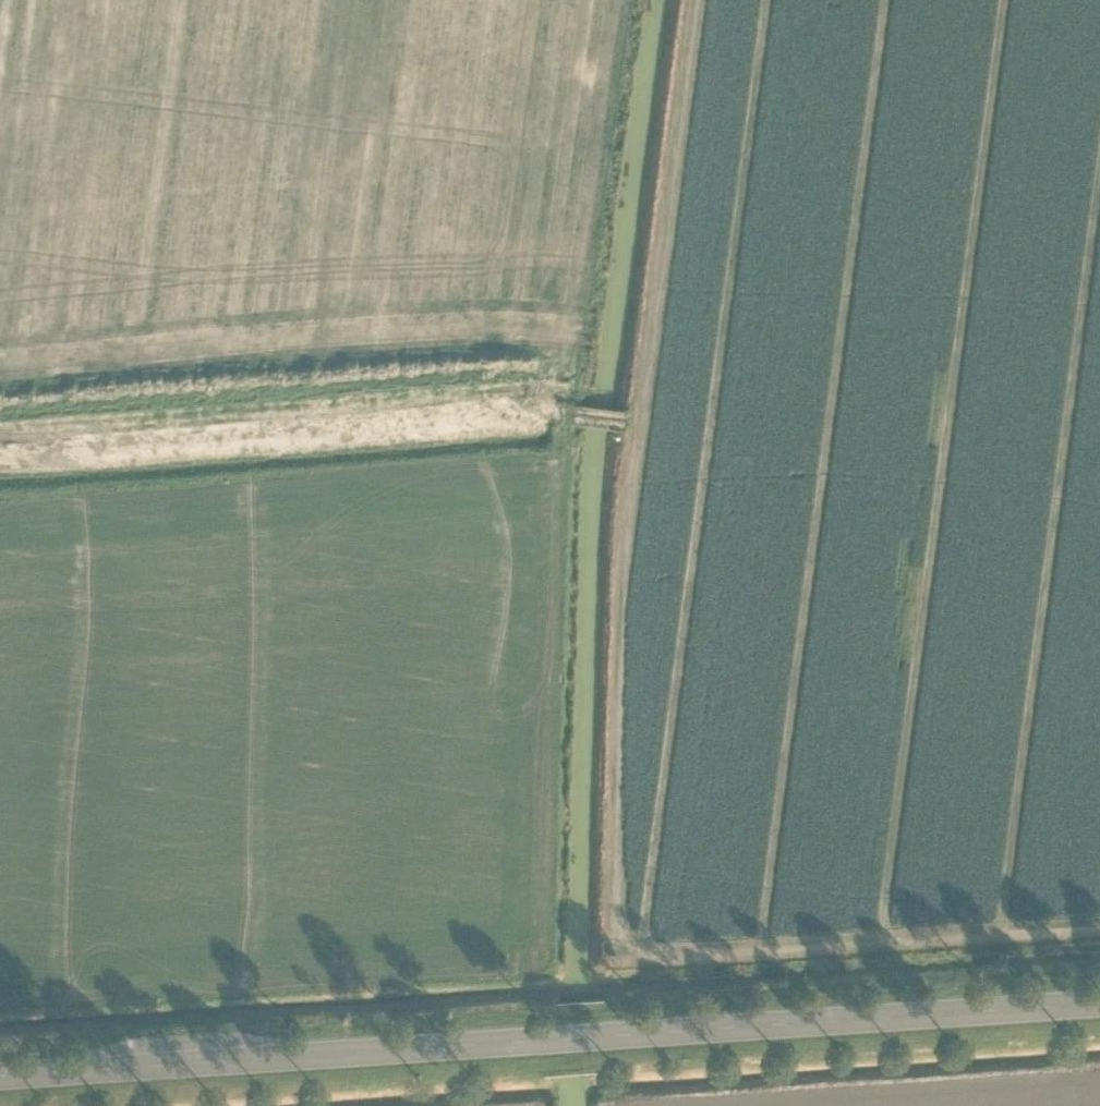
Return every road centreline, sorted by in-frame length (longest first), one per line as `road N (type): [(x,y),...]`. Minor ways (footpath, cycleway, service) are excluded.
road 1 (primary): [(0,1073),(1099,1002)]

